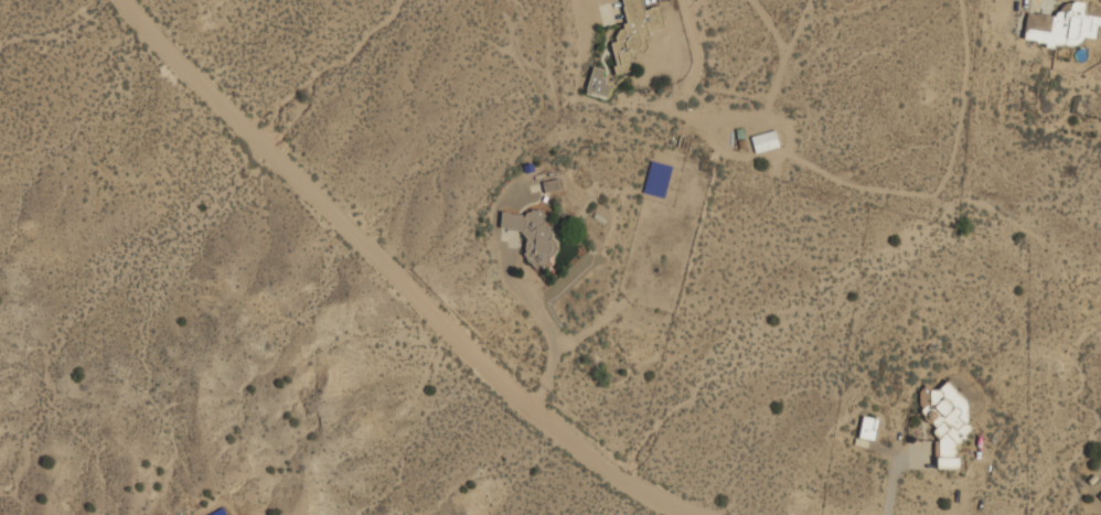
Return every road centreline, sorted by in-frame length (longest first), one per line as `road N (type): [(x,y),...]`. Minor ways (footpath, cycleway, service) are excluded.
road 1 (residential): [(131,0),(601,471),(697,514)]

